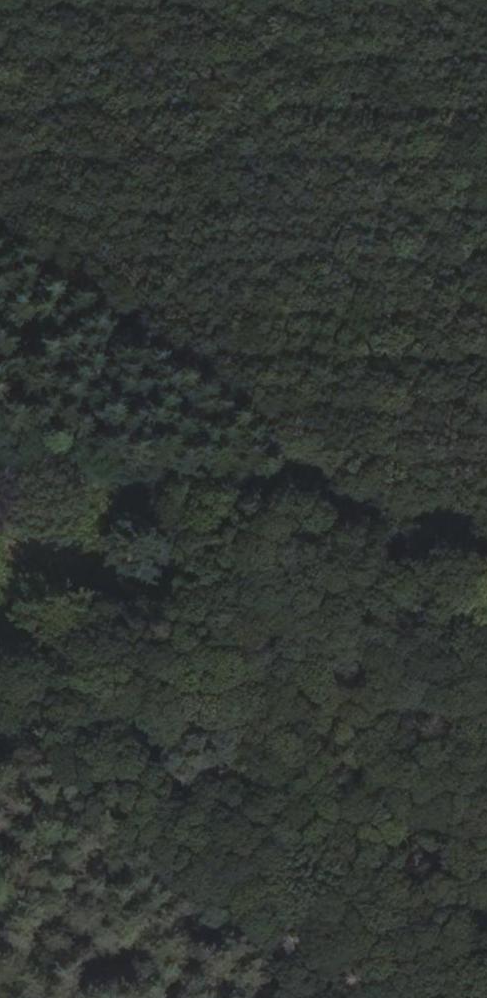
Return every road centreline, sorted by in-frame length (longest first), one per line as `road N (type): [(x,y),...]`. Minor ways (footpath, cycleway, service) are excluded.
road 1 (track): [(0,479),(191,487),(358,526),(486,572)]

